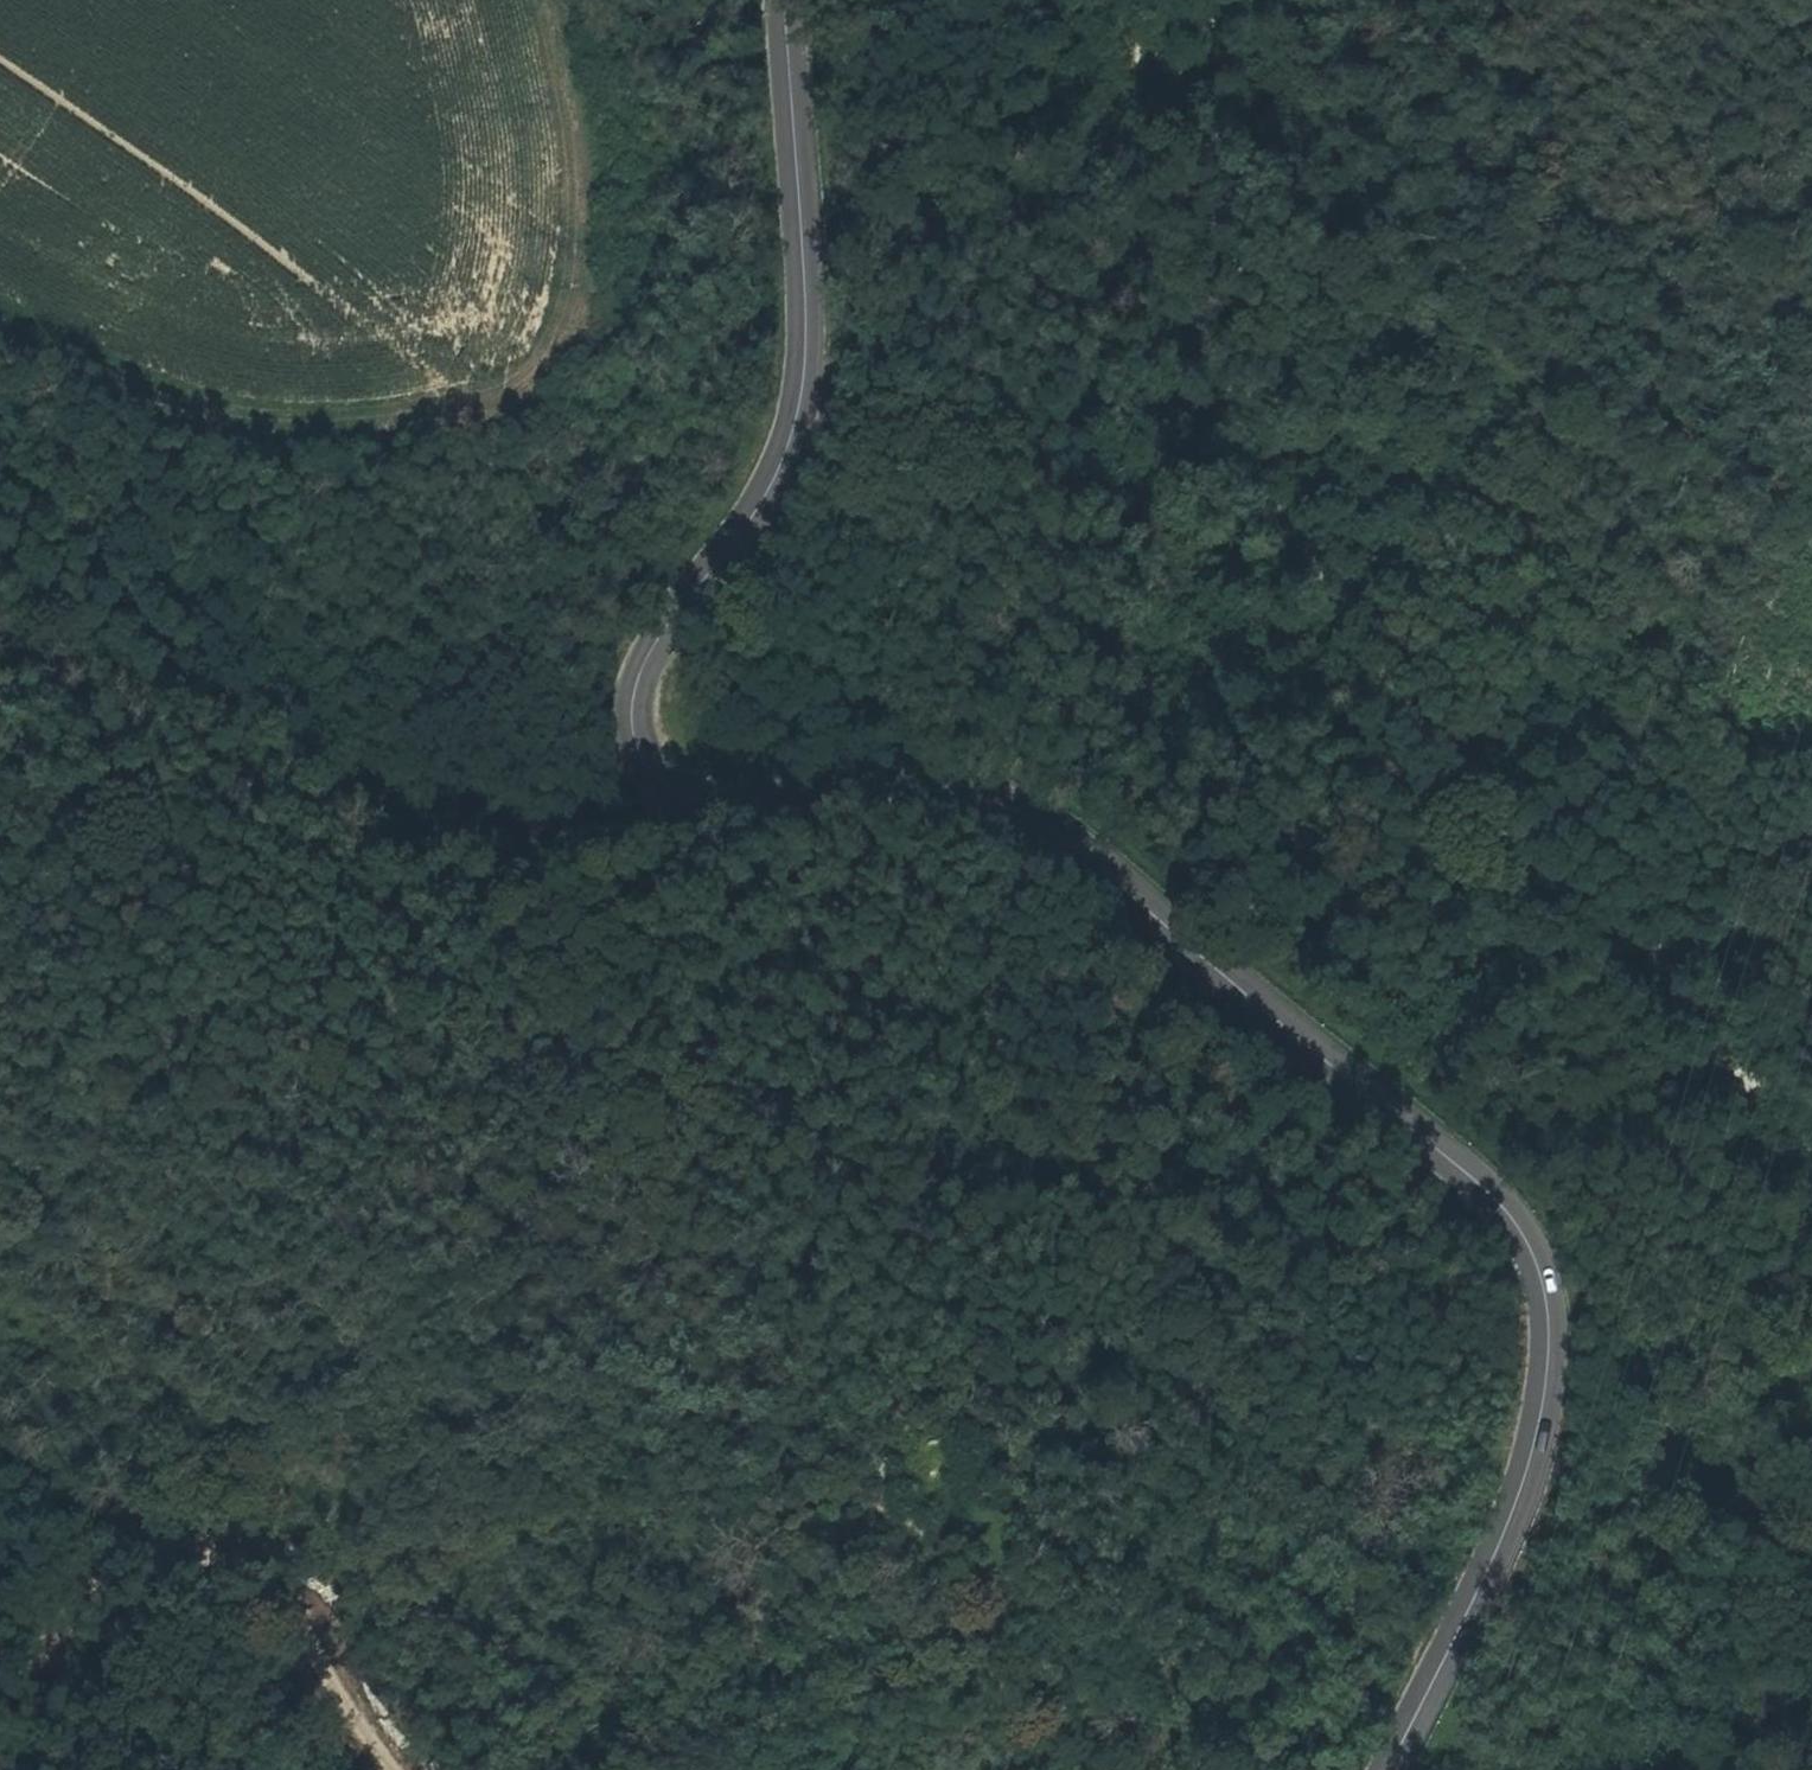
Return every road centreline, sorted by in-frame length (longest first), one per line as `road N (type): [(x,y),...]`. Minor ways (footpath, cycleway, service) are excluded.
road 1 (tertiary): [(787,0),(809,354),(794,447),(738,543),(659,638),(635,699),(635,748),(663,786),(707,806),(783,810),(945,792),(1011,801),(1064,826),(1516,1222),(1552,1313),(1540,1431),(1524,1496),(1392,1769)]
road 2 (track): [(0,296),(229,398),(511,404),(570,316),(571,119),(540,0)]
road 3 (track): [(145,1547),(214,1548),(296,1600),(402,1769)]

